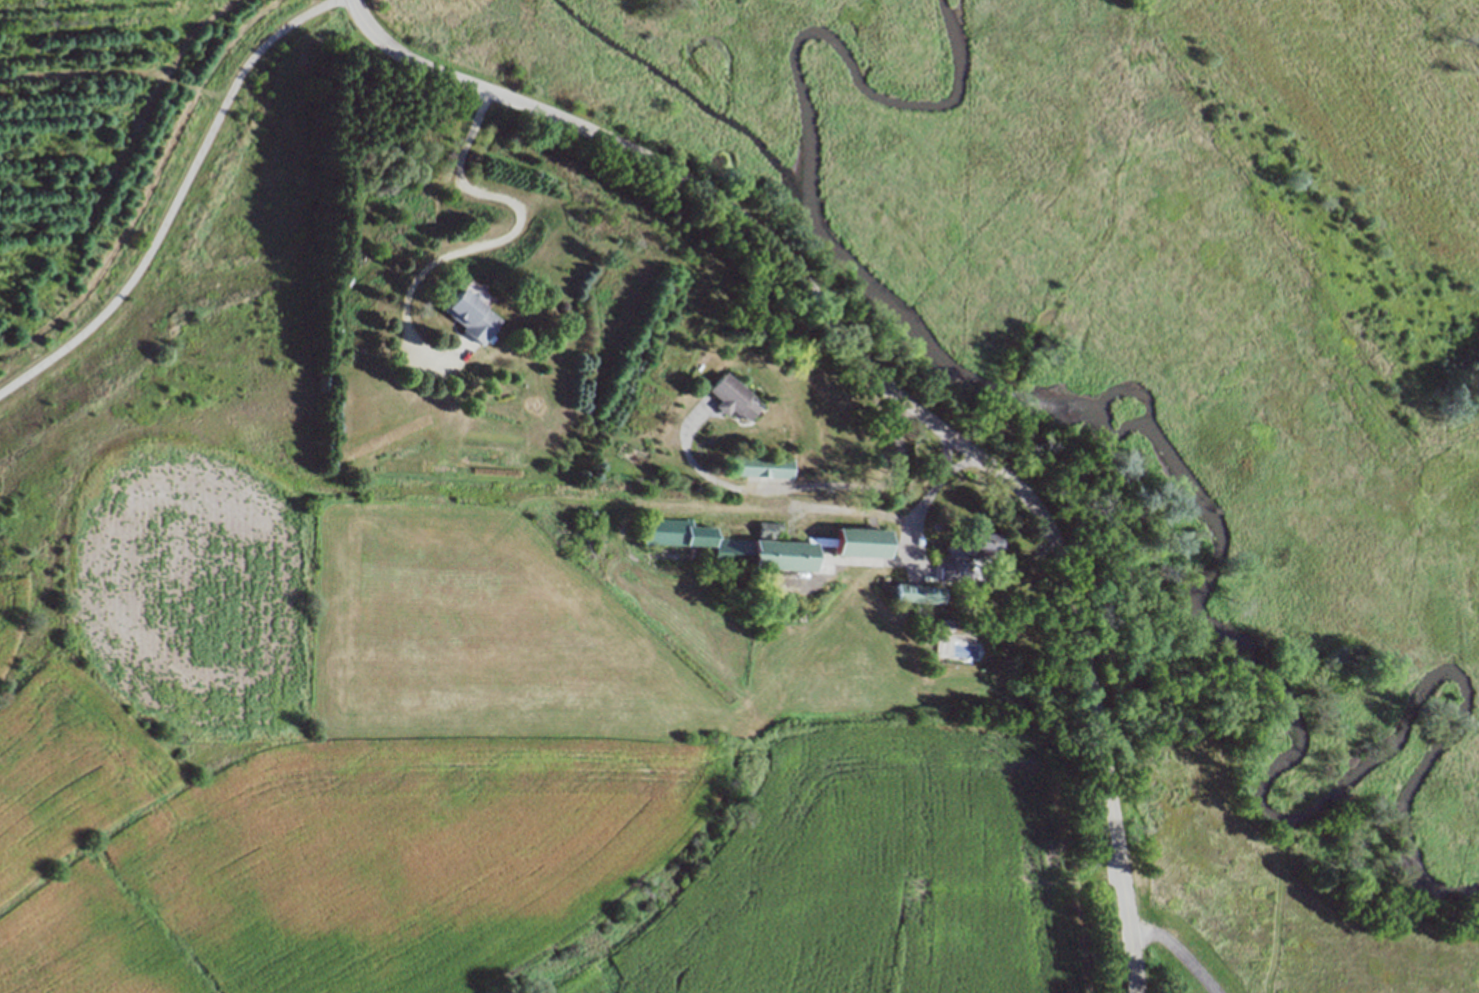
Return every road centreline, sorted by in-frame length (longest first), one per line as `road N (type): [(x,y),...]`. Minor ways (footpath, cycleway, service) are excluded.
road 1 (residential): [(353,0),(369,33),(402,57),(617,144),(717,200),(784,261),(854,356),(1040,519),(1079,638),(1138,992)]

